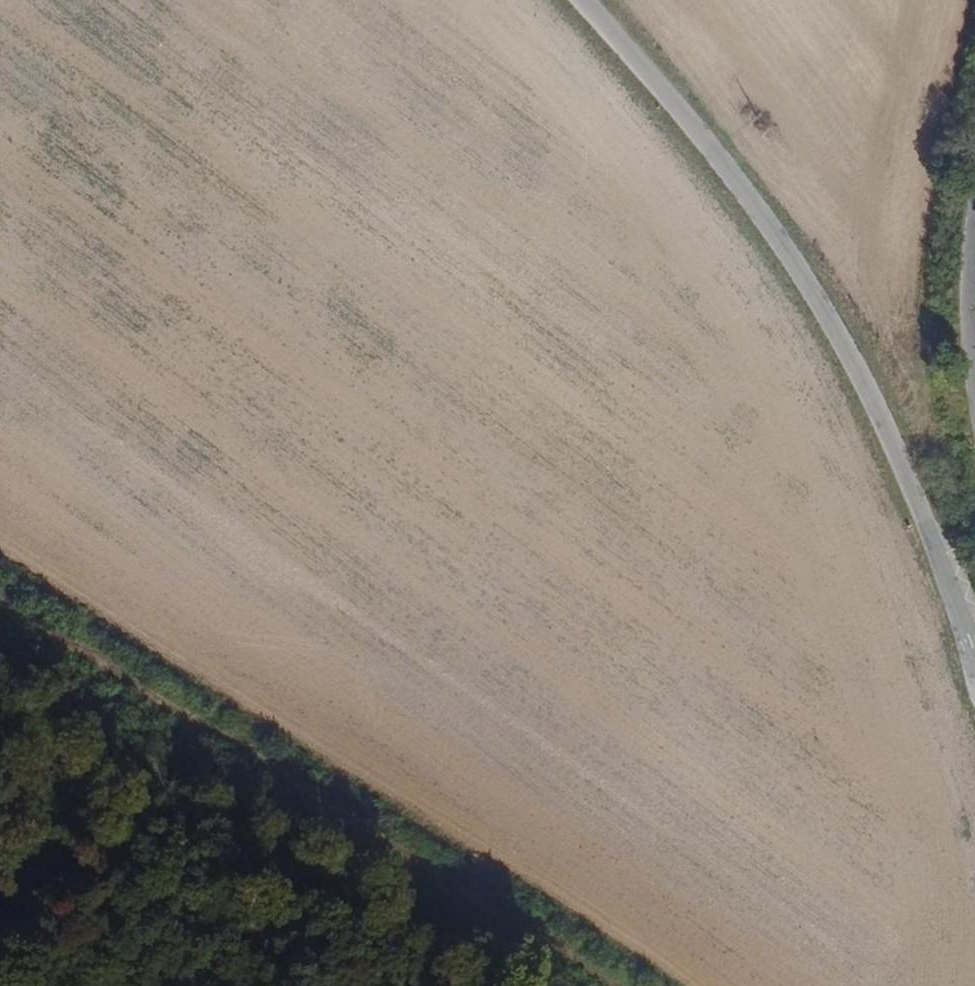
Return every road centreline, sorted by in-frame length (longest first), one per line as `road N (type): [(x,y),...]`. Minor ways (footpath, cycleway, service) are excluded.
road 1 (unclassified): [(580,0),(676,103),(840,338),(974,653)]
road 2 (residential): [(974,365),(974,226)]

